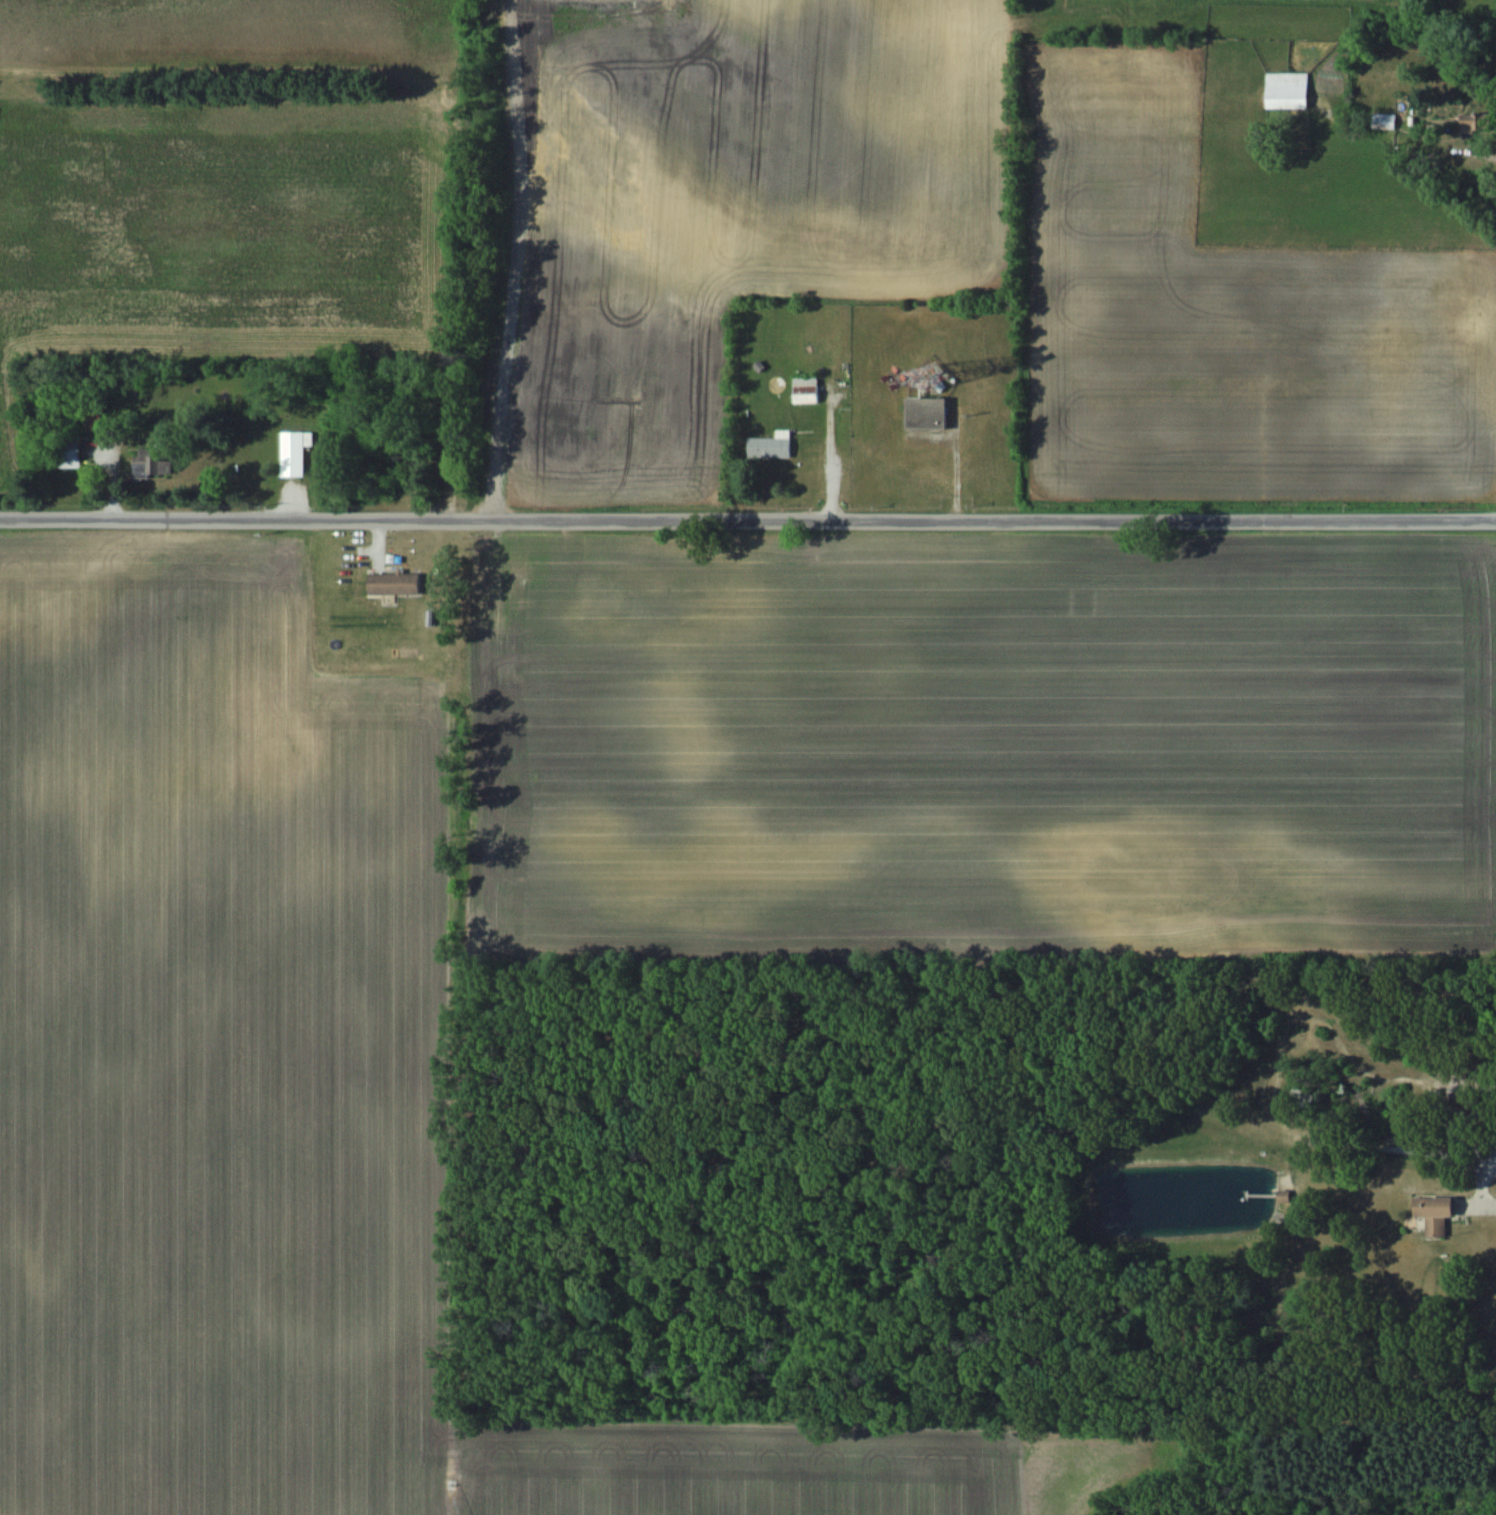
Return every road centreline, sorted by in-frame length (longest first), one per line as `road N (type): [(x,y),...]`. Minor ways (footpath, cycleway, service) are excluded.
road 1 (residential): [(1495,520),(0,518)]

